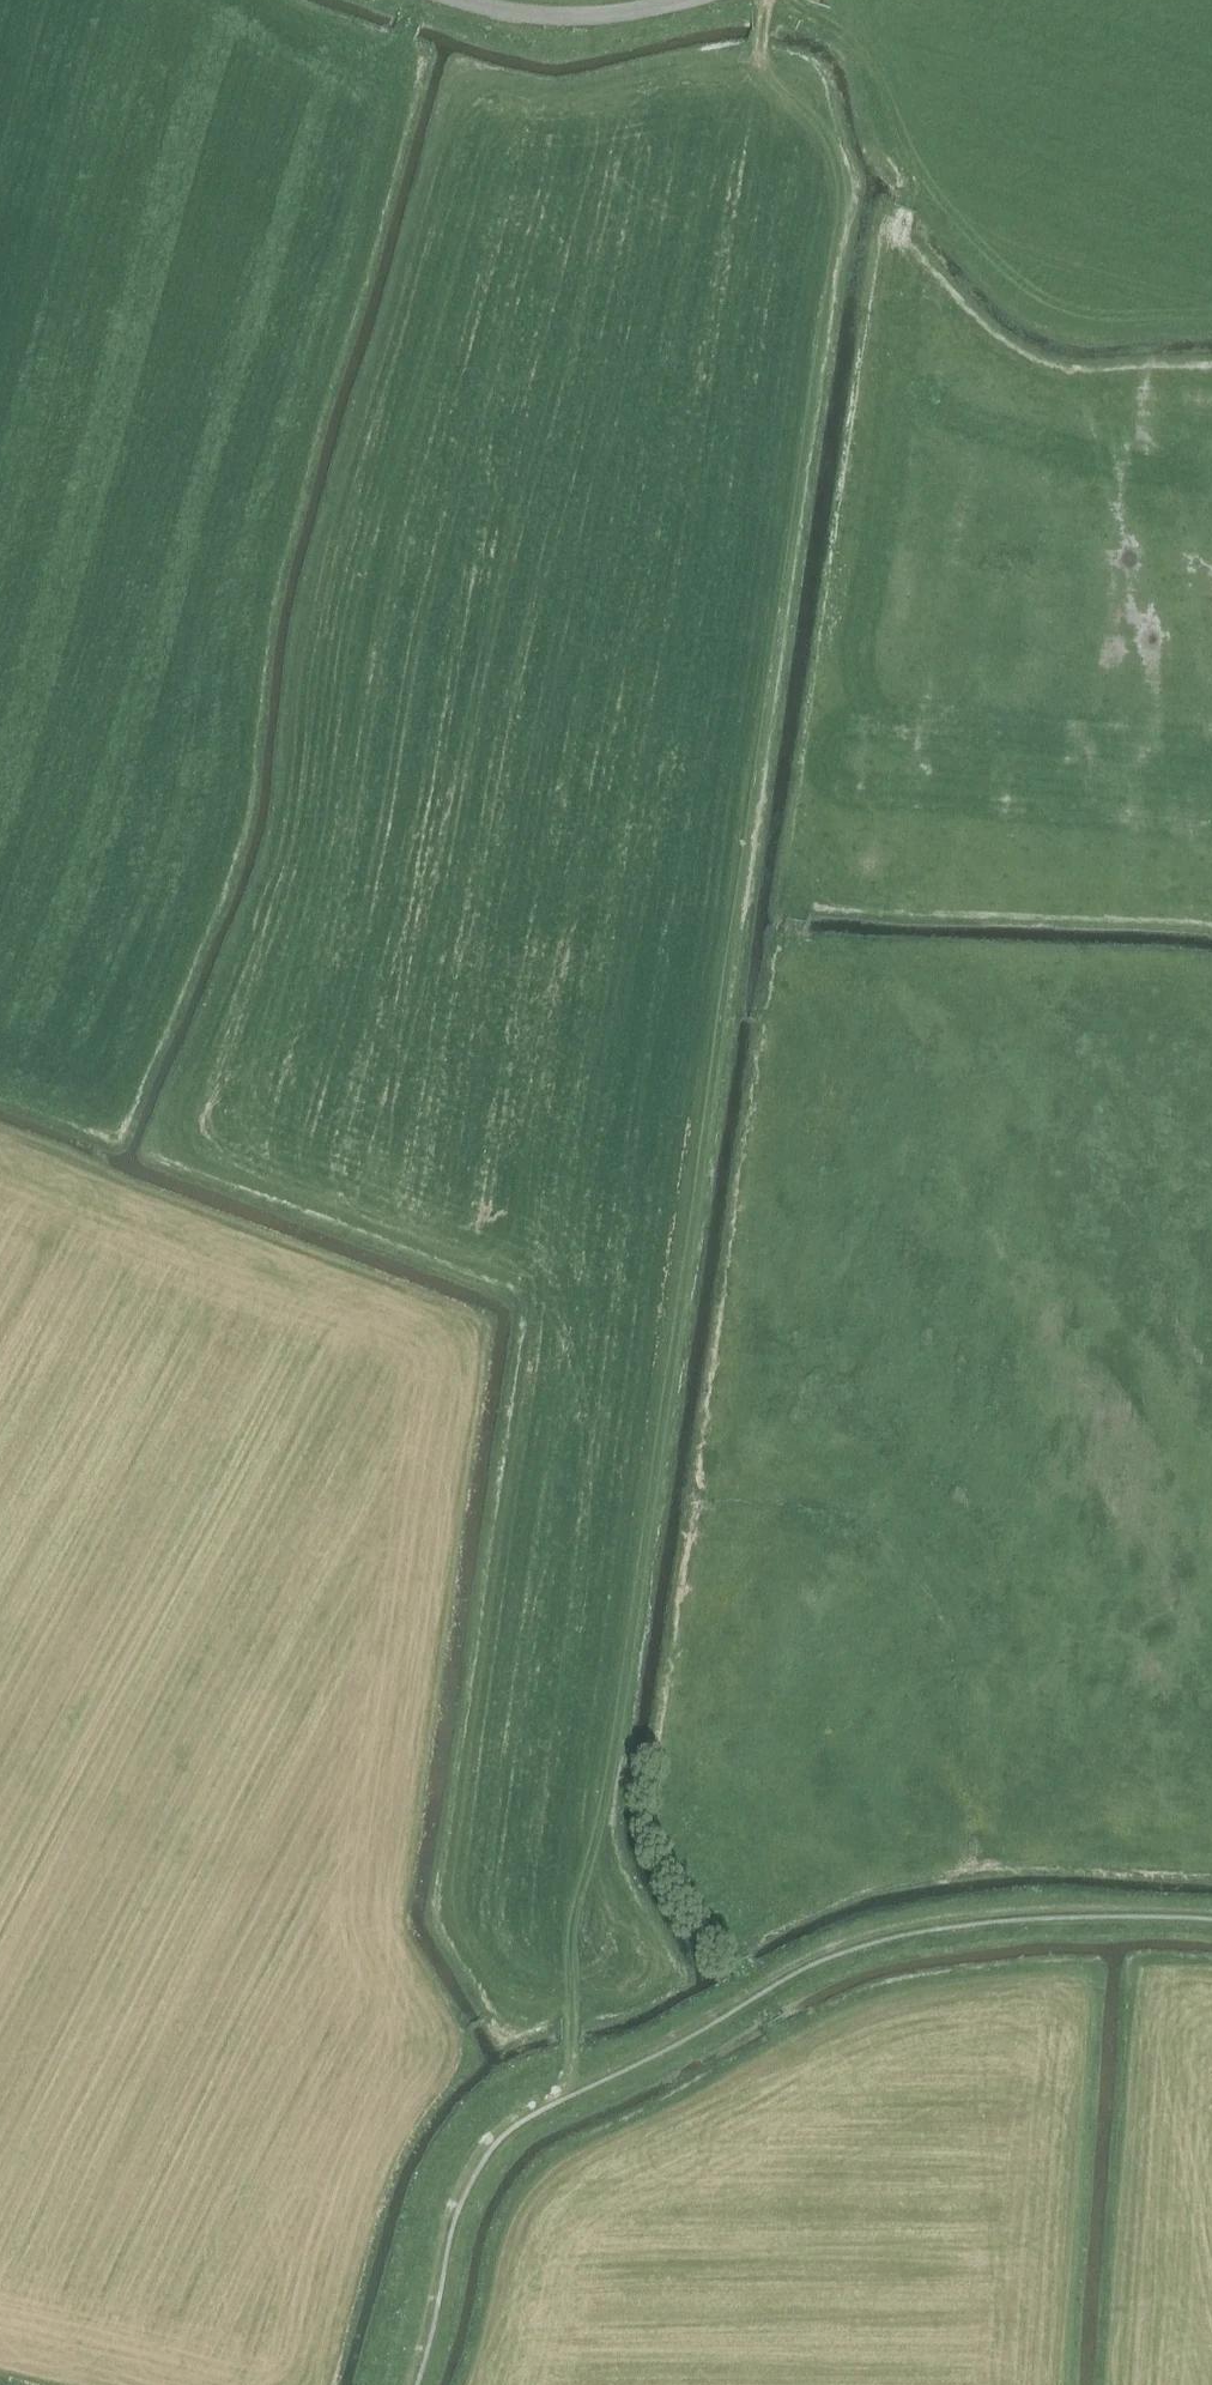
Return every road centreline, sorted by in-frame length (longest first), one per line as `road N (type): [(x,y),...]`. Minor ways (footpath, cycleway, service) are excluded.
road 1 (unclassified): [(683,0),(591,13),(472,0)]

